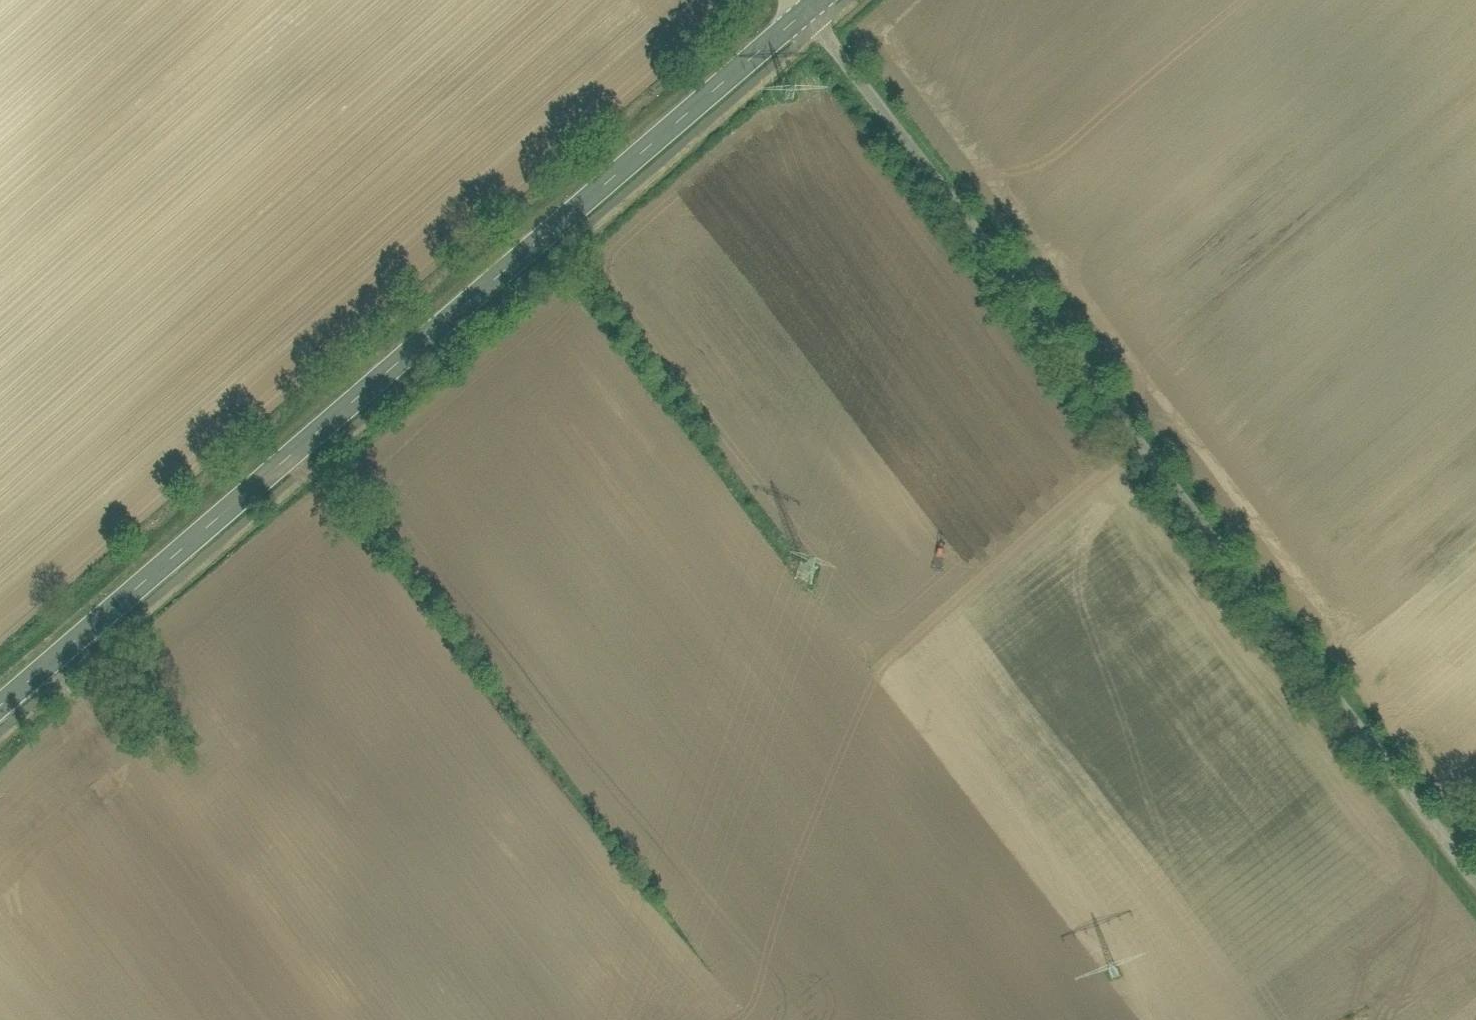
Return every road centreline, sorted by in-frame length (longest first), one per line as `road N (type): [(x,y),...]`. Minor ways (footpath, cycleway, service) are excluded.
road 1 (unclassified): [(1475,886),(1120,427),(810,8)]
road 2 (secondary): [(810,8),(0,708)]

